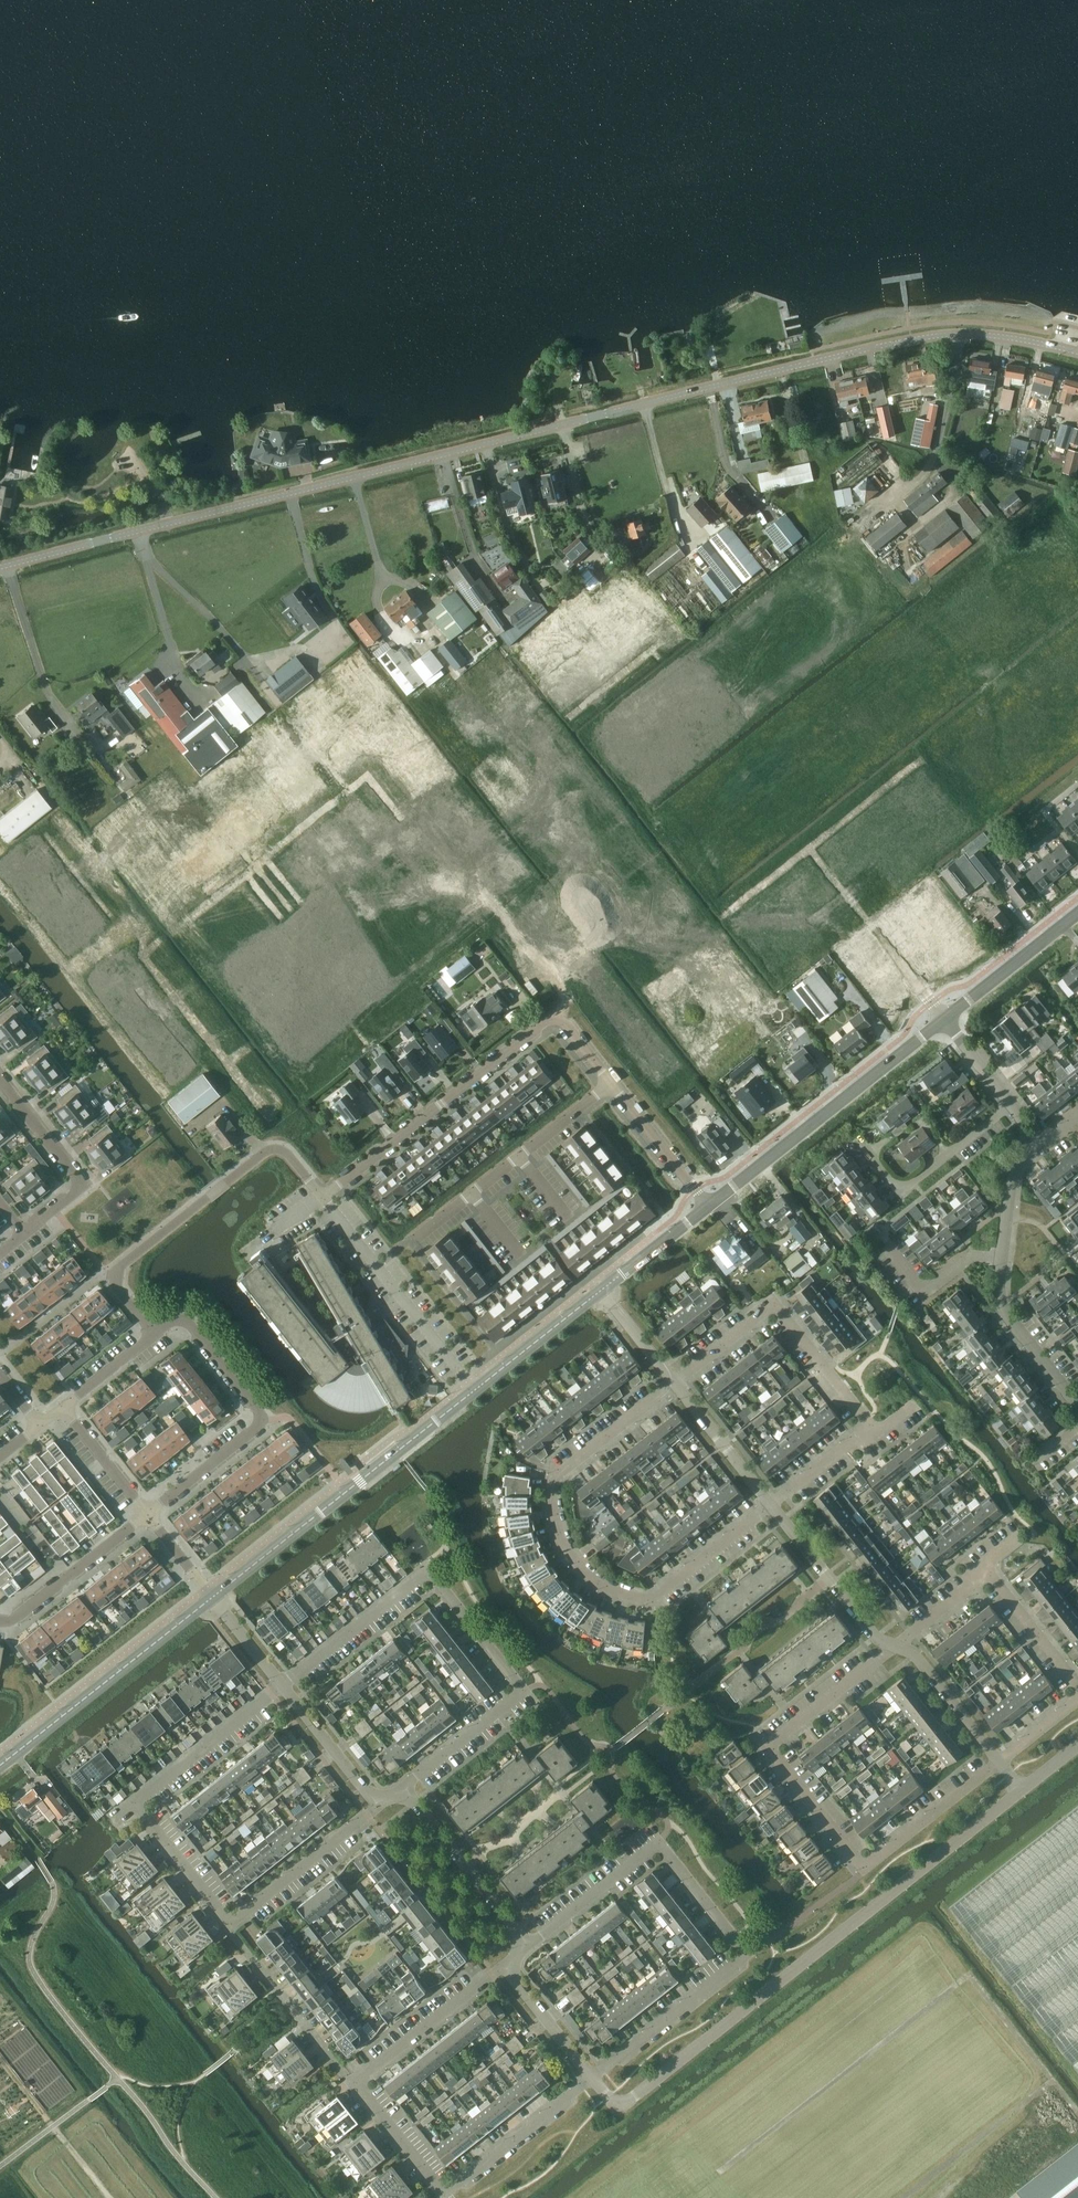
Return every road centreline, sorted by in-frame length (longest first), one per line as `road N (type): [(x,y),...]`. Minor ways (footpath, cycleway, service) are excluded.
road 1 (tertiary): [(0,566),(869,348),(966,334),(1077,352)]
road 2 (unclassified): [(594,2079),(614,2103),(628,2102),(1021,1790)]
road 3 (residential): [(402,1787),(522,1694),(430,1575),(288,1684)]
road 4 (residential): [(672,1381),(561,1466),(554,1513),(585,1573),(624,1595),(659,1599),(775,1510)]
road 5 (residential): [(967,739),(834,567),(679,690)]
road 6 (residential): [(145,963),(368,783),(448,883)]
road 7 (tertiary): [(218,1594),(476,1390)]
road 8 (residential): [(594,2079),(448,2192),(355,2085)]
road 9 (residential): [(867,1868),(773,1753),(774,1743),(895,1646)]
road 10 (residential): [(749,1958),(655,1846),(528,1950)]
road 11 (tertiary): [(706,1206),(944,1021)]
road 12 (residential): [(323,1196),(555,1016)]
road 13 (residential): [(878,1431),(780,1308),(770,1306),(672,1381)]
road 14 (residential): [(145,1515),(263,1421),(190,1325),(171,1322)]
road 15 (residential): [(227,1061),(448,883)]
road 16 (residential): [(155,1335),(119,1289),(123,1265),(267,1153),(279,1152)]
road 17 (tertiary): [(0,1767),(211,1599)]
road 18 (residential): [(706,944),(545,732)]
road 19 (residential): [(323,1196),(476,1390)]
road 20 (residential): [(610,1085),(420,1236)]
road 21 (residential): [(25,1234),(85,1187),(0,1081)]
road 22 (residential): [(815,859),(944,1021)]
road 23 (residential): [(355,2085),(227,1923)]
road 24 (unclassified): [(528,1950),(402,1787)]
road 25 (residential): [(861,1142),(900,1192),(1011,1105)]
road 26 (residential): [(594,2079),(749,1958)]
road 27 (residential): [(227,1923),(380,1803)]
road 28 (residential): [(815,859),(967,739)]
road 29 (residential): [(355,2085),(507,1966)]
road 30 (residential): [(141,1798),(288,1684)]
road 31 (residential): [(895,1646),(876,1636),(775,1510)]
road 32 (residential): [(679,690),(649,651),(545,732)]
road 33 (residential): [(1077,1405),(1002,1308),(1003,1257)]
road 34 (residential): [(11,1623),(145,1515)]
road 35 (tertiary): [(944,1021),(1077,913)]
road 36 (residential): [(448,883),(555,1016)]
road 37 (residential): [(1000,1763),(867,1868)]
road 38 (residential): [(775,1510),(672,1381)]
road 39 (residential): [(145,963),(42,836)]
road 40 (residential): [(578,1045),(706,944)]
road 41 (tertiary): [(476,1390),(602,1290)]
road 42 (residential): [(1000,1763),(914,1655),(895,1646)]
road 43 (residential): [(706,1206),(610,1085)]
road 44 (residential): [(887,1244),(923,1293),(971,1256),(1003,1257)]
road 45 (residential): [(1077,1686),(982,1567)]
road 46 (residential): [(227,1923),(141,1798)]
road 47 (unclassified): [(380,1803),(288,1684)]
road 48 (residential): [(749,1958),(867,1868)]
road 49 (unclassified): [(594,2079),(507,1966)]
road 50 (residential): [(967,739),(1077,651)]
road 51 (residential): [(706,944),(815,859)]
road 52 (residential): [(63,1408),(145,1515)]
road 53 (tertiary): [(602,1290),(706,1206)]
road 54 (residential): [(775,1510),(878,1431)]
road 55 (residential): [(227,1061),(145,963)]

